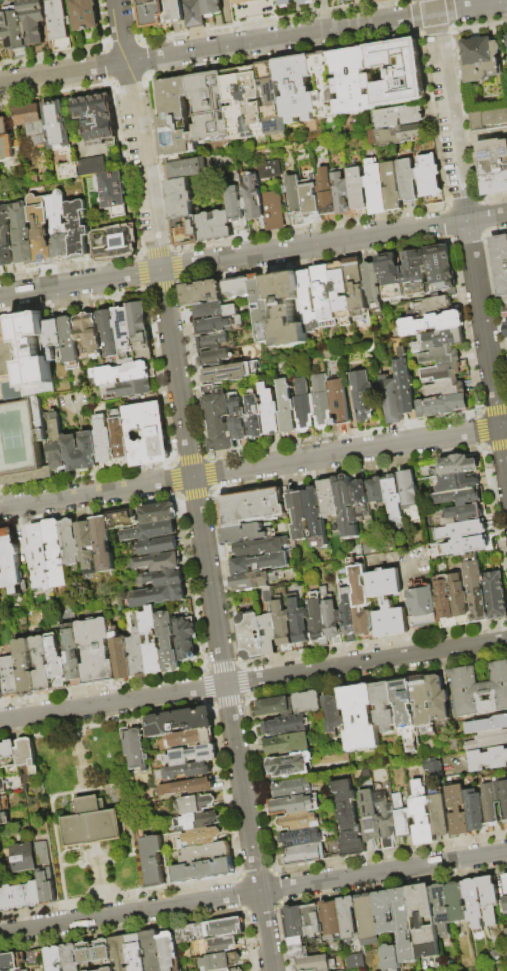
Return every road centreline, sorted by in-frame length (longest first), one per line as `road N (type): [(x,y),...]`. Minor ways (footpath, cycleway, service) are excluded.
road 1 (residential): [(272,970),(116,0)]
road 2 (residential): [(506,213),(0,296)]
road 3 (residential): [(506,639),(0,721)]
road 4 (residential): [(506,852),(0,934)]
road 5 (residential): [(506,2),(0,83)]
road 6 (residential): [(506,427),(0,508)]
road 7 (residential): [(506,482),(431,0)]

